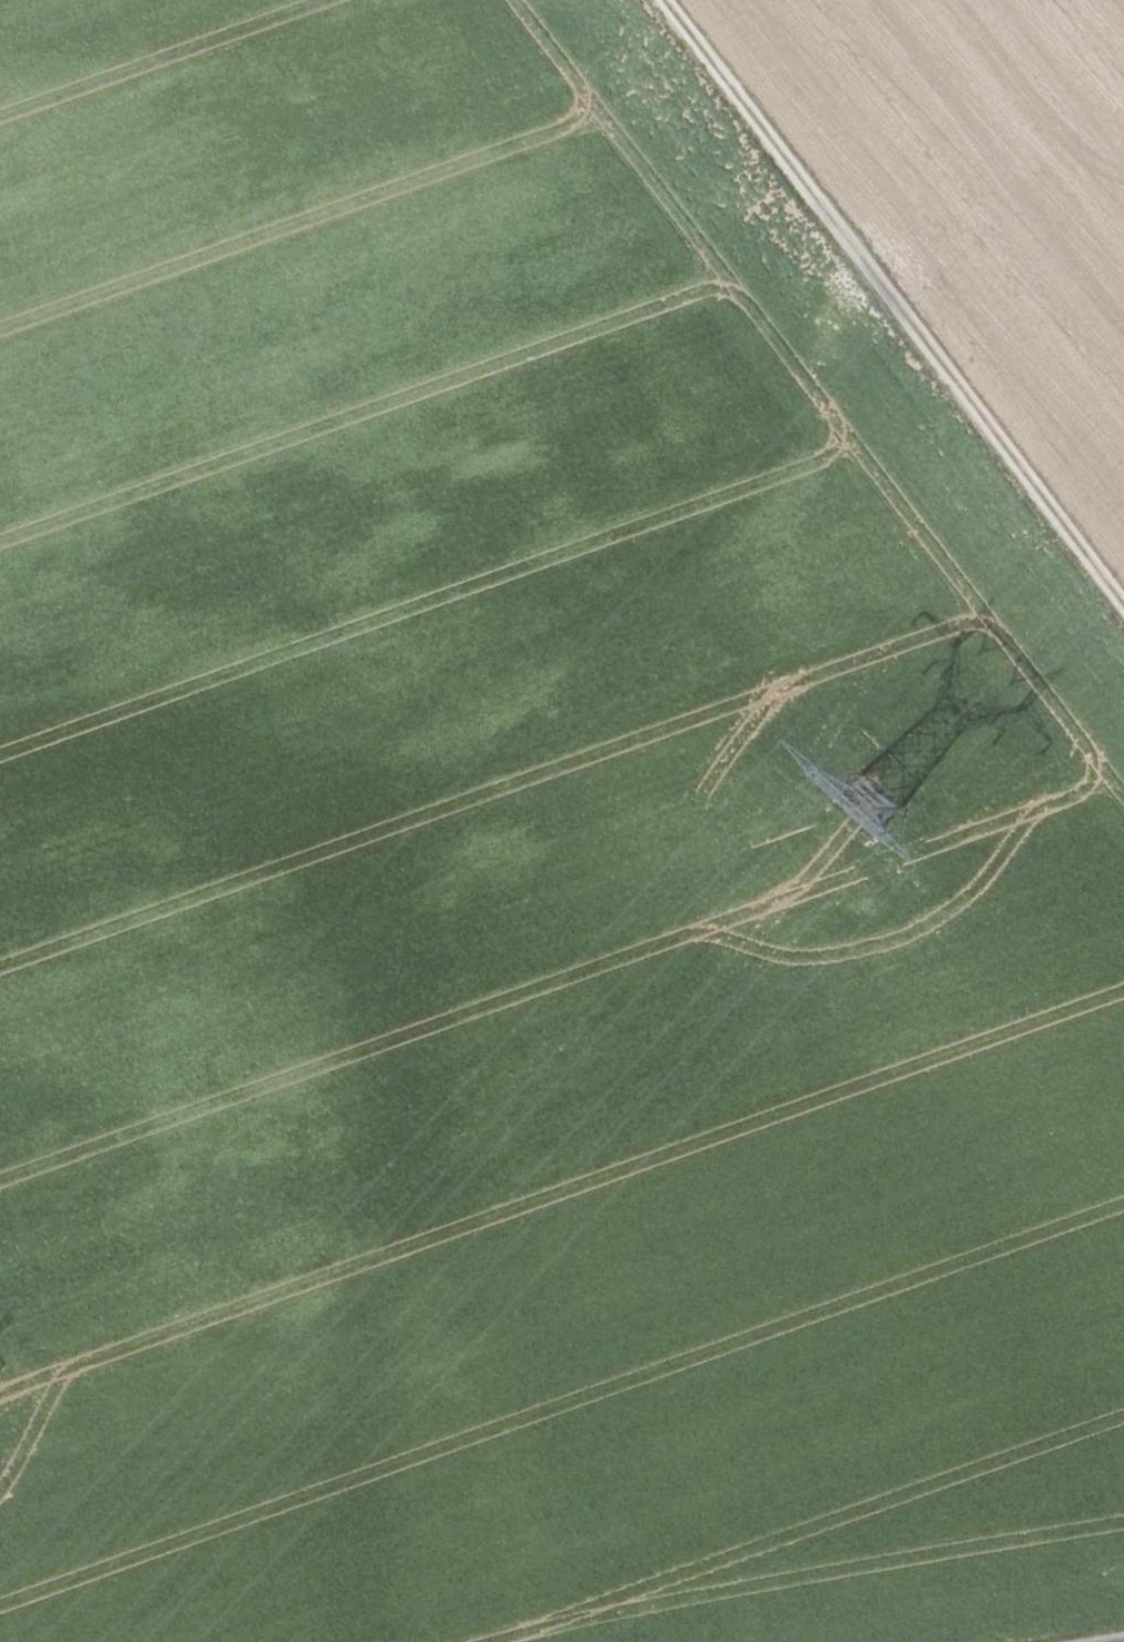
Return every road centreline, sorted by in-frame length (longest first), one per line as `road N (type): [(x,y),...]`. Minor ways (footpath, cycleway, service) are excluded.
road 1 (track): [(669,0),(1123,604)]

